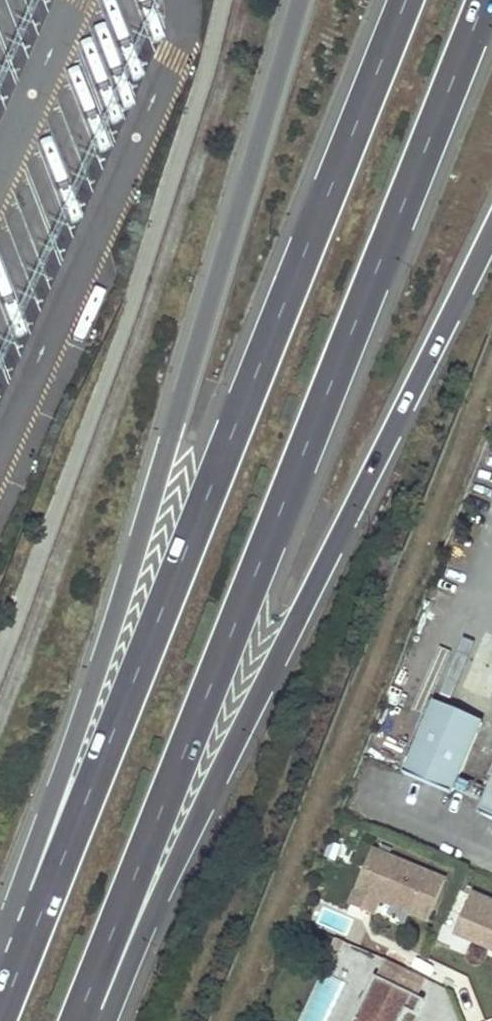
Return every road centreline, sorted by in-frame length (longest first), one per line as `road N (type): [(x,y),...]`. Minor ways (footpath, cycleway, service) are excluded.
road 1 (trunk): [(87,1014),(487,0)]
road 2 (trunk): [(403,0),(58,865),(6,962)]
road 3 (trunk): [(300,0),(94,681),(21,888),(6,962)]
road 4 (trunk): [(87,1014),(113,1007),(309,579),(491,226)]
road 5 (residential): [(491,856),(352,794)]

